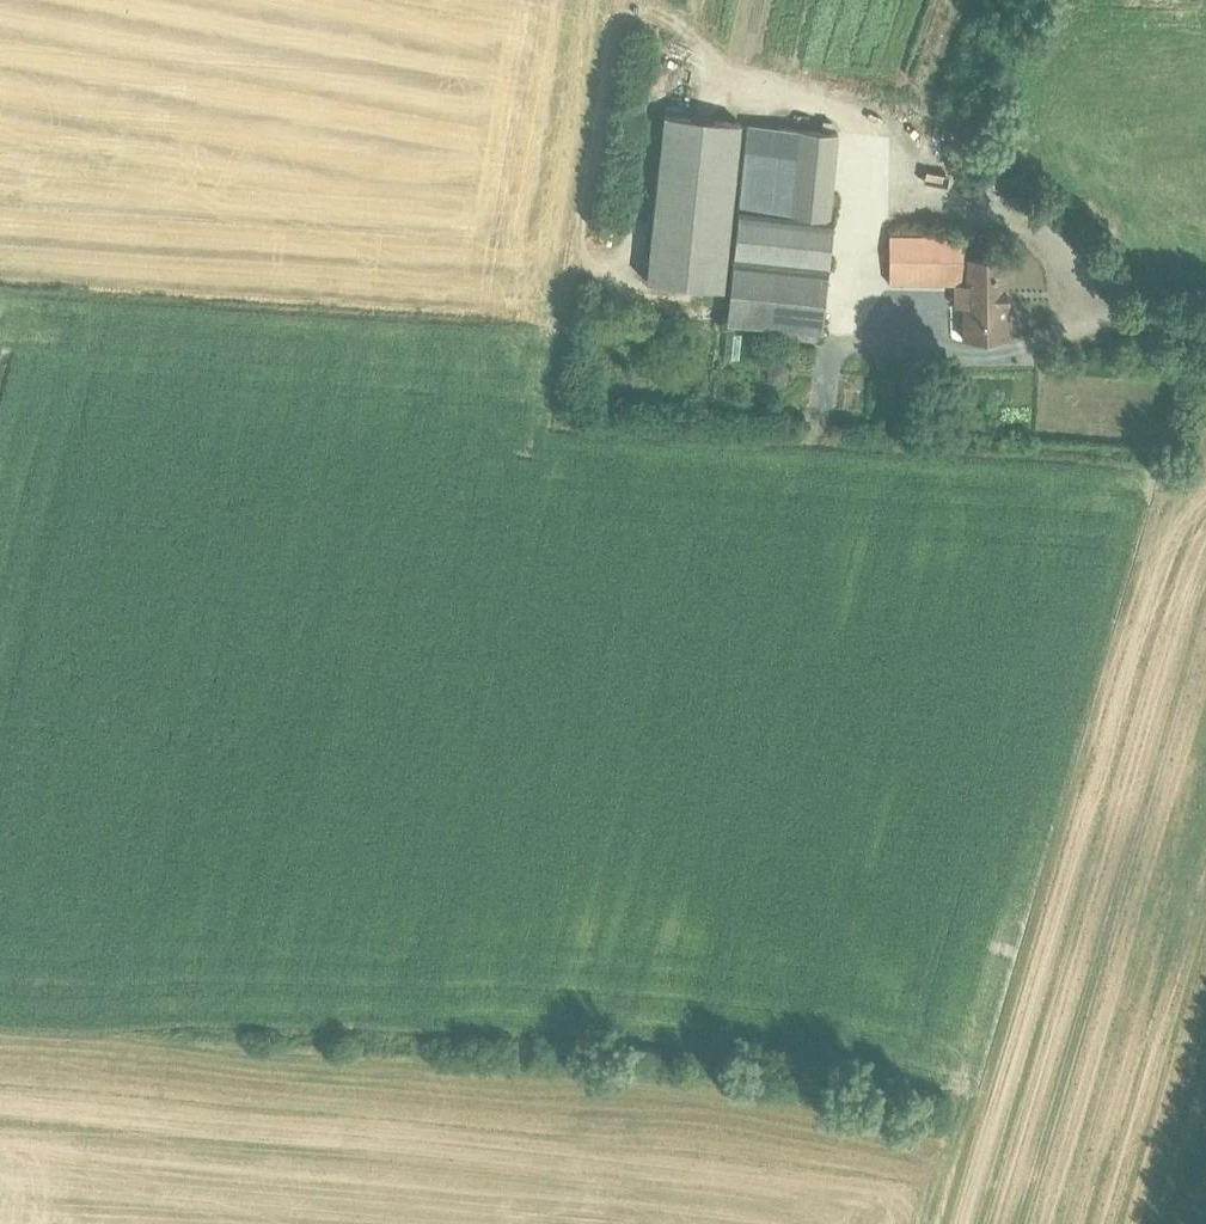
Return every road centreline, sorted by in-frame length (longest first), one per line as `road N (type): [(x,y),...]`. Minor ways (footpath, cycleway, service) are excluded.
road 1 (track): [(688,293),(604,276),(584,244),(622,0)]
road 2 (track): [(965,1099),(927,1223)]

